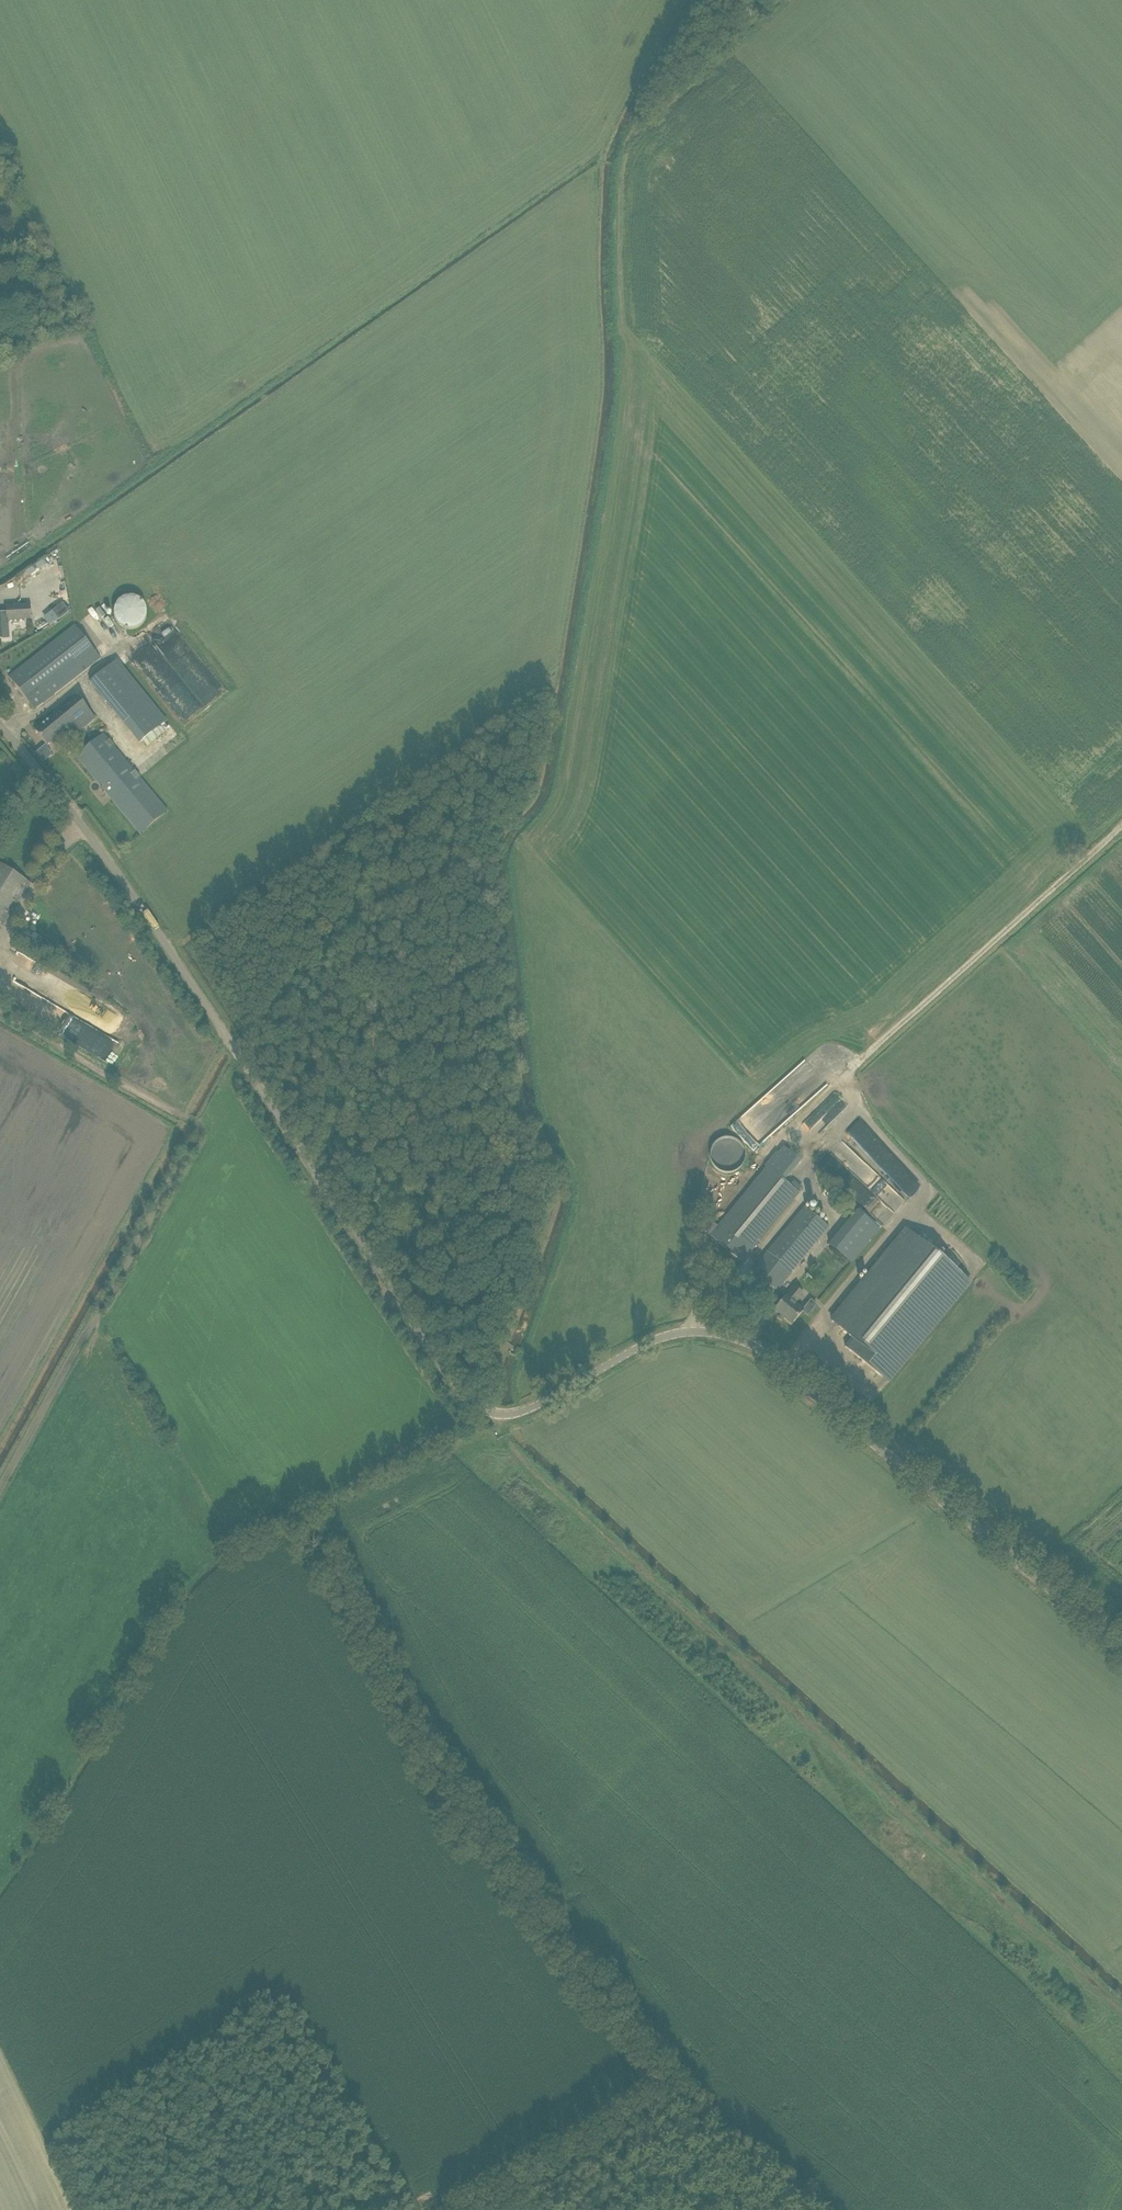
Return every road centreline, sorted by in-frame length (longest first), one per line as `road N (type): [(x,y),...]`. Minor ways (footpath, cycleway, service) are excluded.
road 1 (unclassified): [(1121,1656),(737,1336),(703,1326),(671,1331),(516,1409),(487,1409),(463,1387),(57,791),(0,725)]
road 2 (track): [(492,1410),(533,1296)]

